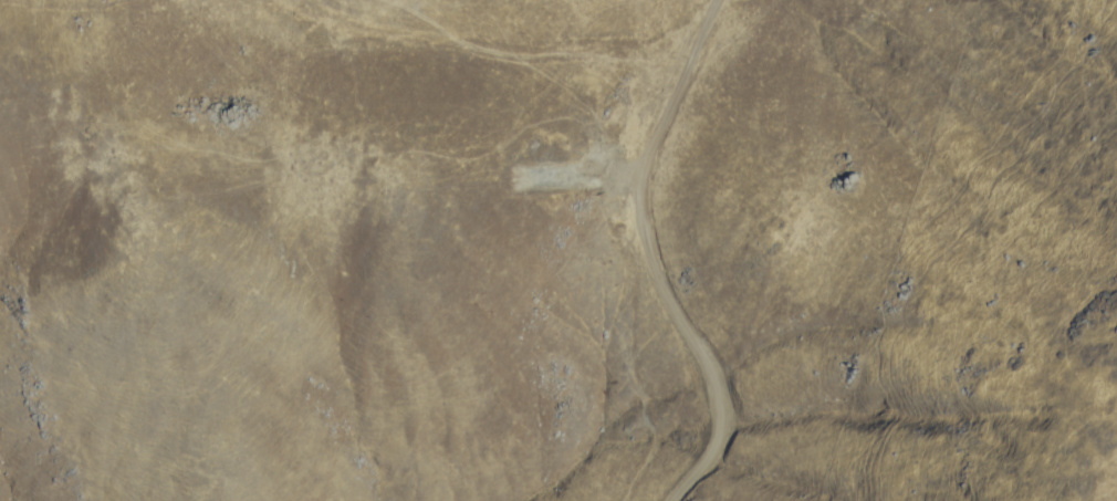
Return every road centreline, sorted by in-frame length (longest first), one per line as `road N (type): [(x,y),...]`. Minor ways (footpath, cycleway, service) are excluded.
road 1 (track): [(721,0),(645,188),(656,258),(719,378),(723,406),(714,457),(676,500)]

